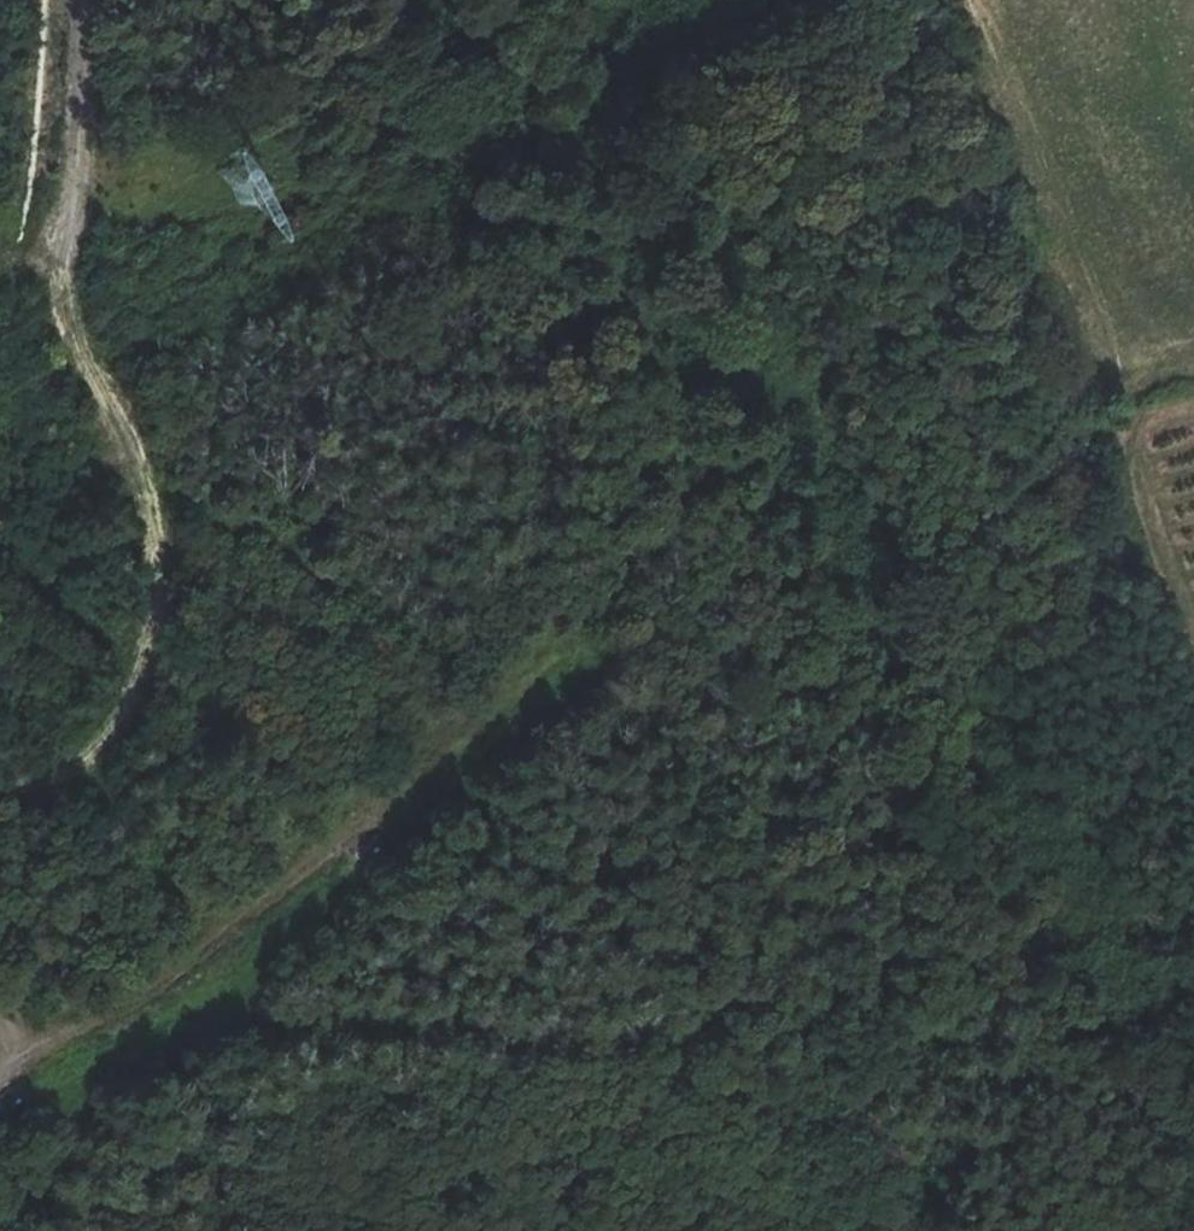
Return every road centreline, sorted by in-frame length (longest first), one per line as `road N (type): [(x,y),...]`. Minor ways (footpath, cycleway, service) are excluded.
road 1 (track): [(0,785),(65,769),(114,729),(149,643),(156,567),(142,482),(66,319),(62,267),(83,0)]
road 2 (track): [(934,0),(1084,359),(1123,497),(1193,680)]
road 3 (track): [(508,682),(242,922),(88,1028),(30,1035),(0,1022)]

